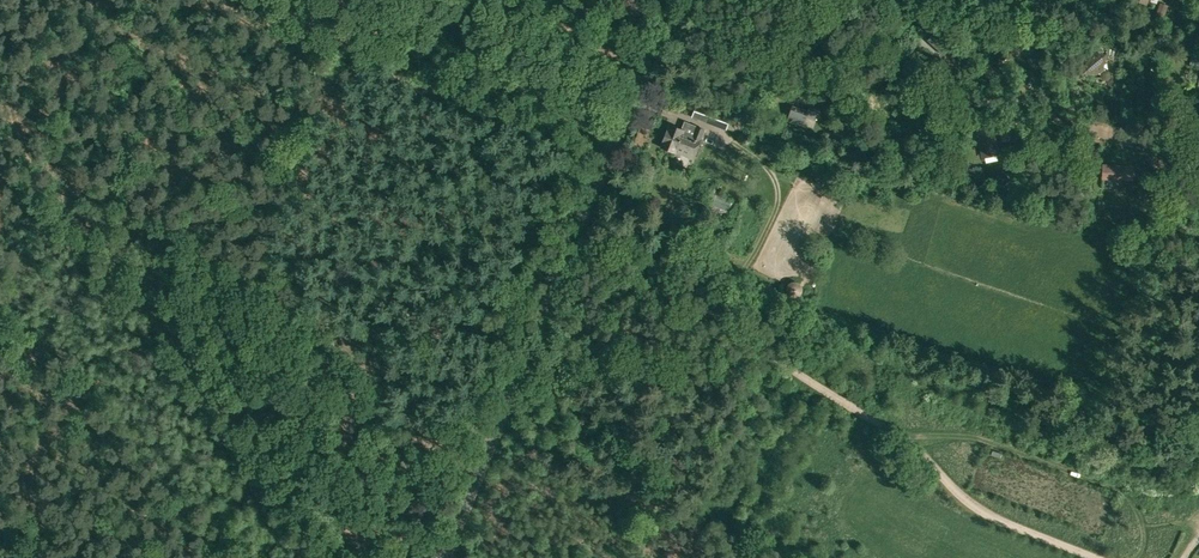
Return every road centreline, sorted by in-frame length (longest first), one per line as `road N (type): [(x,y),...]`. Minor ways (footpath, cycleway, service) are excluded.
road 1 (tertiary): [(445,557),(675,0)]
road 2 (track): [(660,39),(1198,145)]
road 3 (track): [(632,109),(452,0)]

